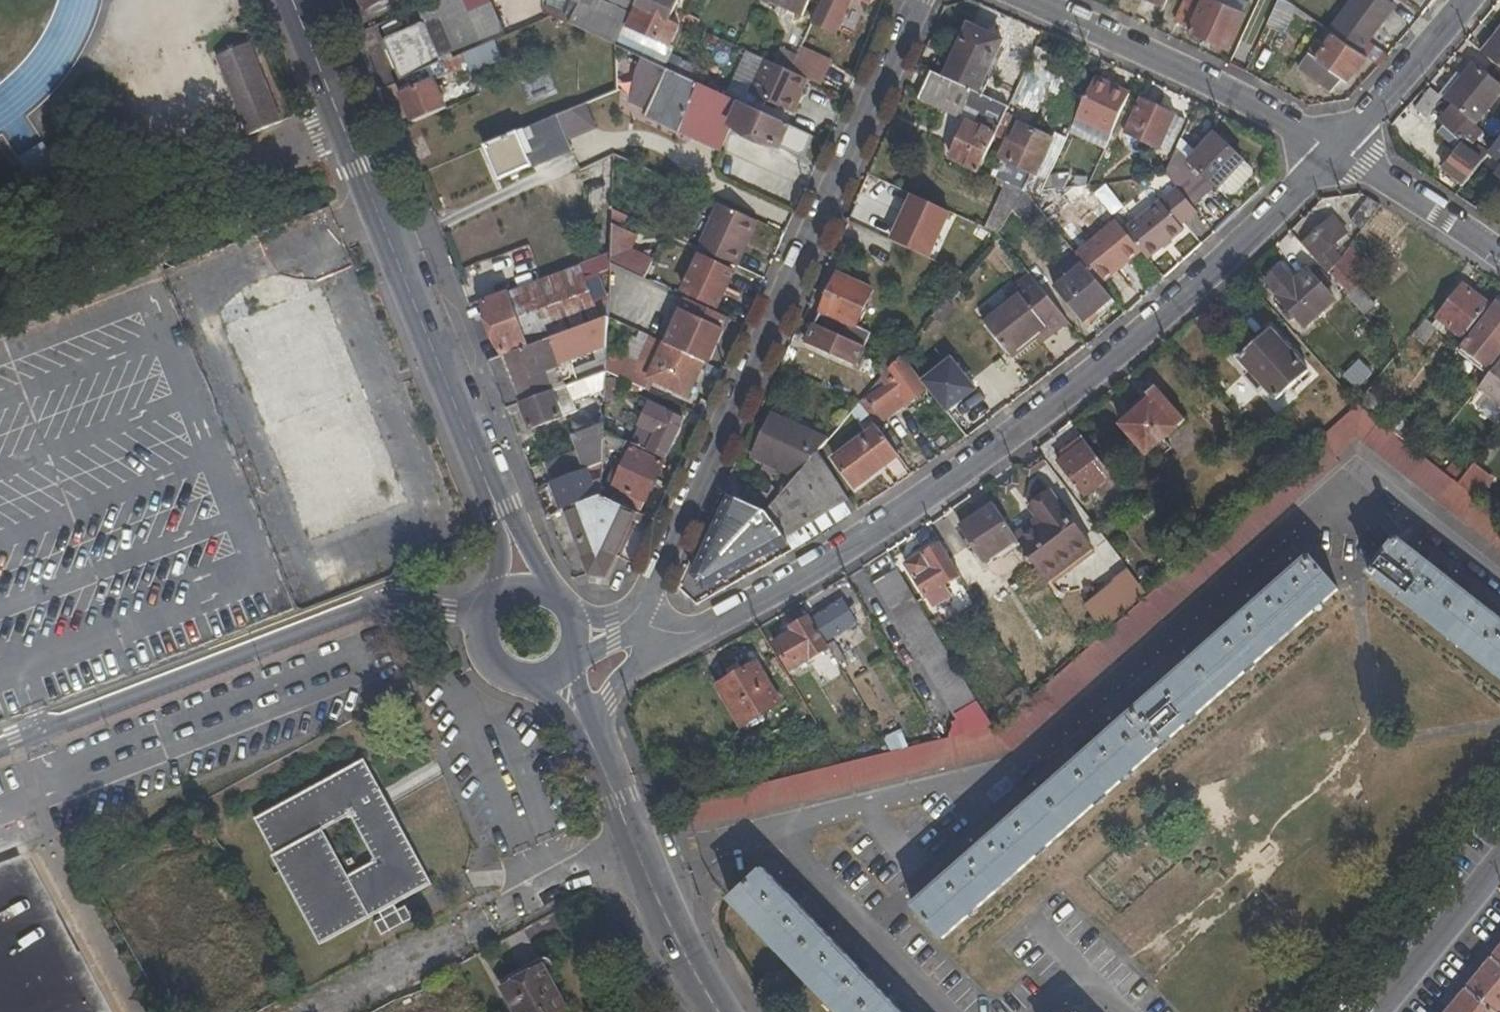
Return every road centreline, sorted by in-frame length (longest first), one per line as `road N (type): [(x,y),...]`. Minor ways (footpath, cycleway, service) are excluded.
road 1 (residential): [(673,640),(831,559),(1093,374),(1335,150)]
road 2 (residential): [(923,0),(636,614)]
road 3 (tertiary): [(293,0),(511,539)]
road 4 (unclassified): [(486,618),(388,599),(0,747)]
road 5 (residential): [(312,1011),(633,844)]
road 6 (residential): [(1032,0),(1335,150)]
road 7 (residential): [(1499,852),(1367,1011)]
road 8 (residential): [(1335,150),(1467,0)]
road 9 (residential): [(1335,150),(1499,259)]
road 10 (tertiary): [(633,844),(720,1011)]
road 11 (residential): [(586,730),(639,664),(673,640)]
road 12 (tertiary): [(586,730),(633,844)]

